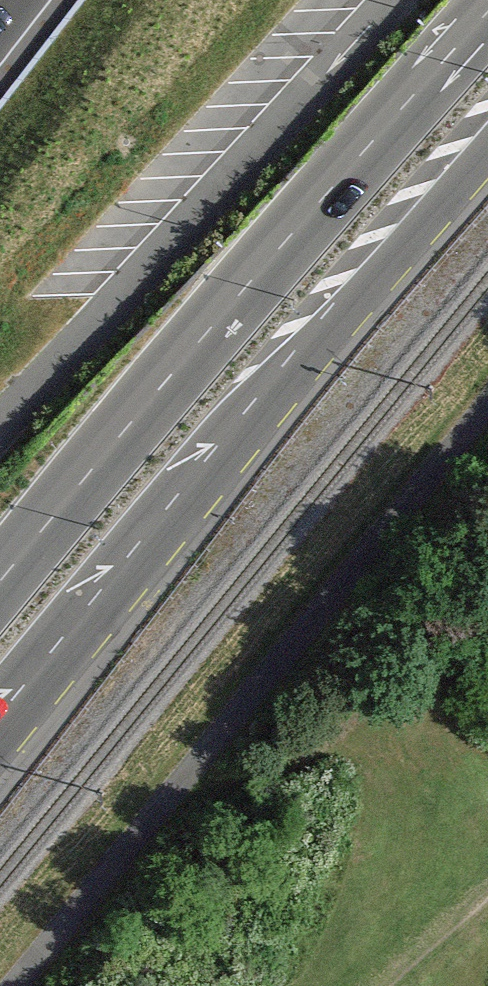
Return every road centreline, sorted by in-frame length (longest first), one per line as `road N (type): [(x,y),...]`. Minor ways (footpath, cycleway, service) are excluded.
road 1 (primary): [(0,728),(487,151)]
road 2 (primary): [(487,18),(0,583)]

